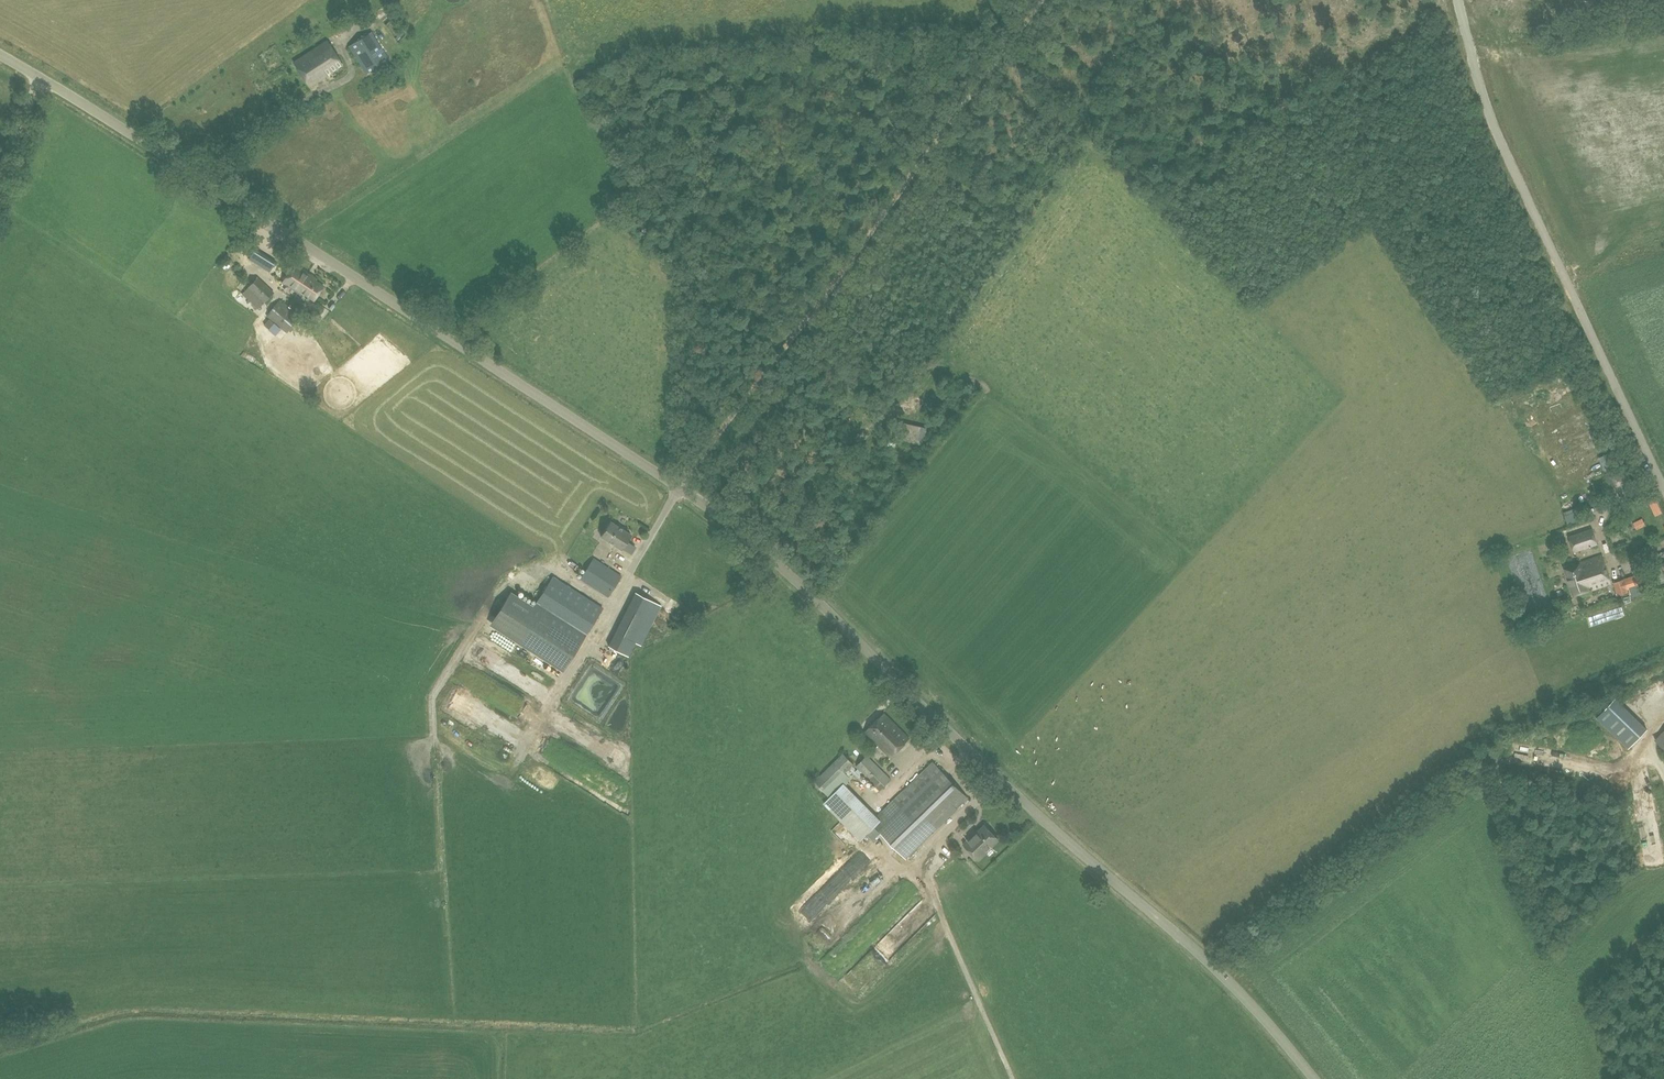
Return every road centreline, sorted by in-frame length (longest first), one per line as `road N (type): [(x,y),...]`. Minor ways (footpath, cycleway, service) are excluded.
road 1 (unclassified): [(1310,1078),(1179,940),(974,762),(804,591),(719,521),(0,58)]
road 2 (track): [(1039,0),(677,493)]
road 3 (unclassified): [(1663,483),(1498,133),(1459,0)]

